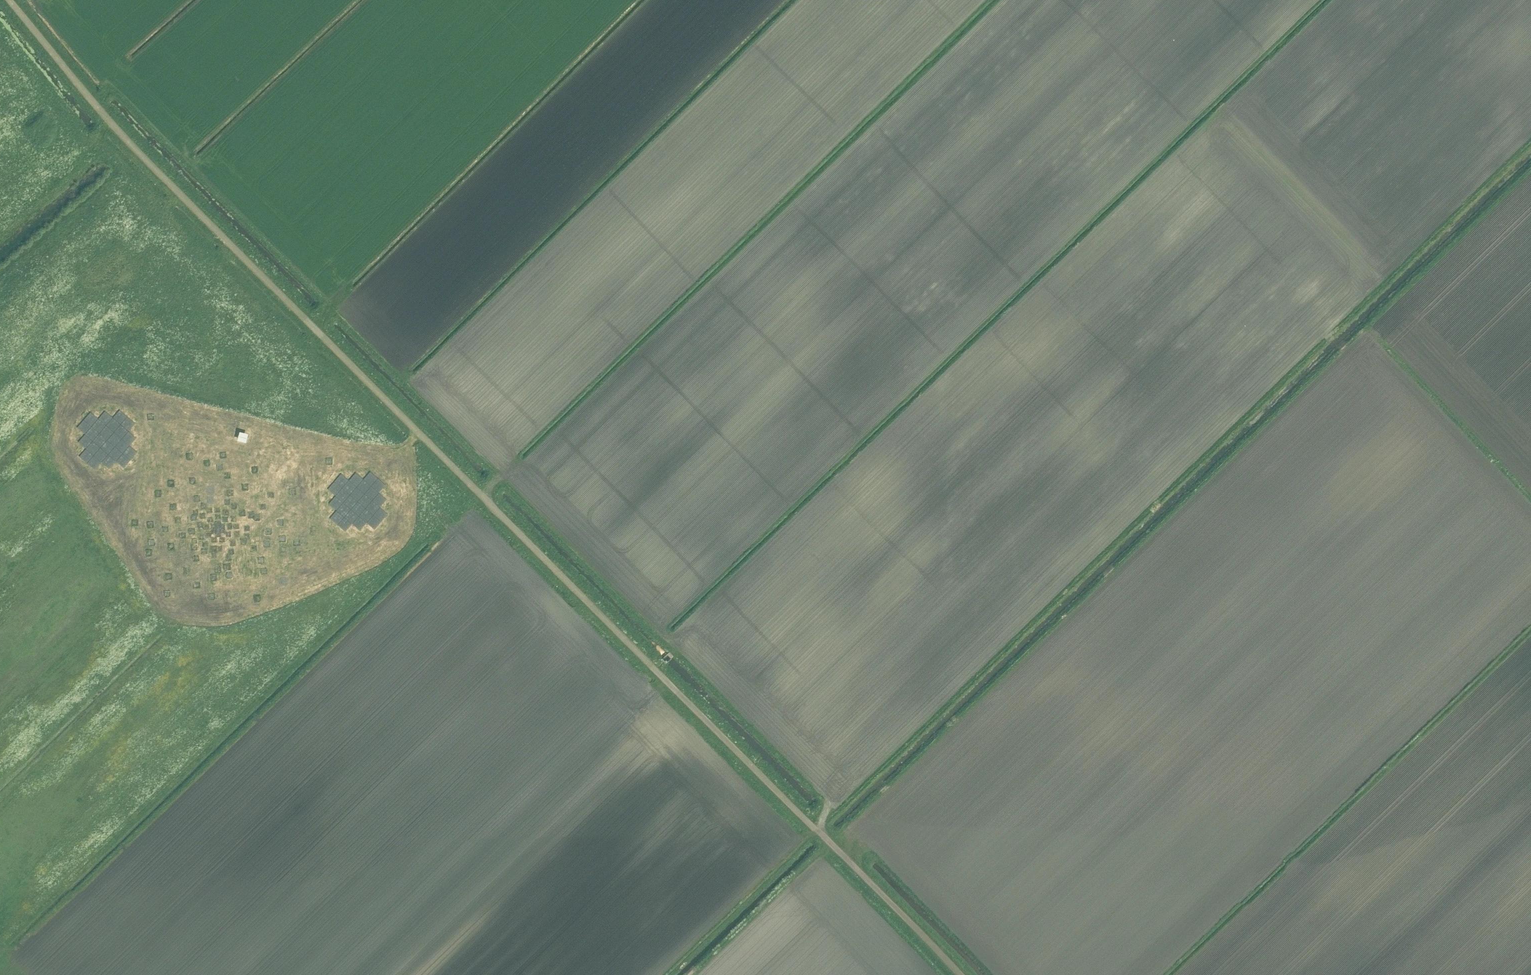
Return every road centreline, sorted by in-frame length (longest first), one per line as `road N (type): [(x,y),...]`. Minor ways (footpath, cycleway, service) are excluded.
road 1 (unclassified): [(957,974),(146,159),(9,0)]
road 2 (track): [(416,432),(387,453),(364,455),(112,390),(77,402),(64,430),(67,453),(157,578),(195,593),(268,579),(378,535),(392,516),(405,457)]

